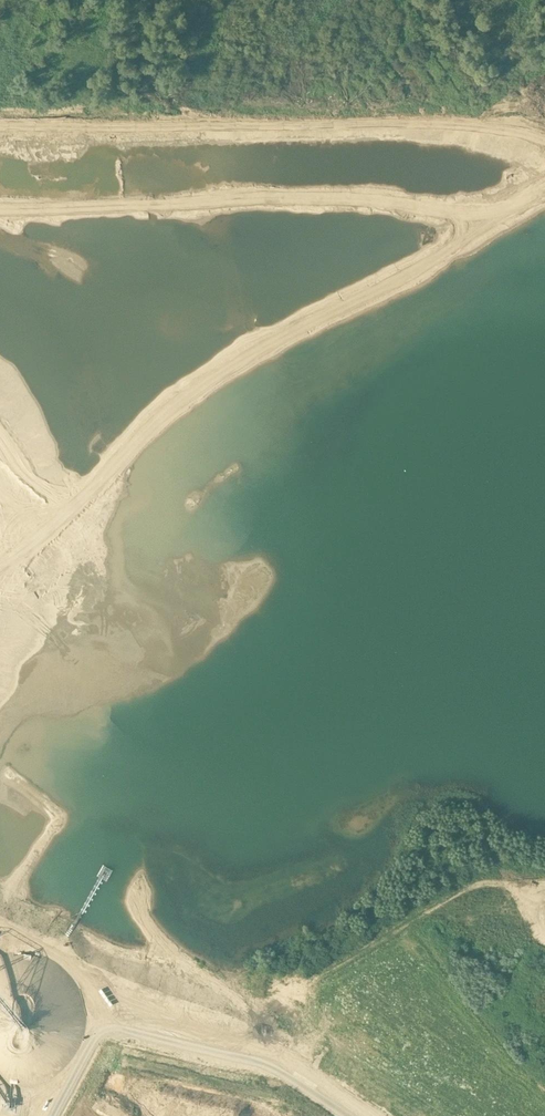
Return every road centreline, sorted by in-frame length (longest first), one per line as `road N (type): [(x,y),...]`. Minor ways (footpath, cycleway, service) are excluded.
road 1 (unclassified): [(348,1115),(258,1062),(116,1027),(91,1039),(51,1115)]
road 2 (track): [(319,979),(462,891),(504,881),(530,886)]

